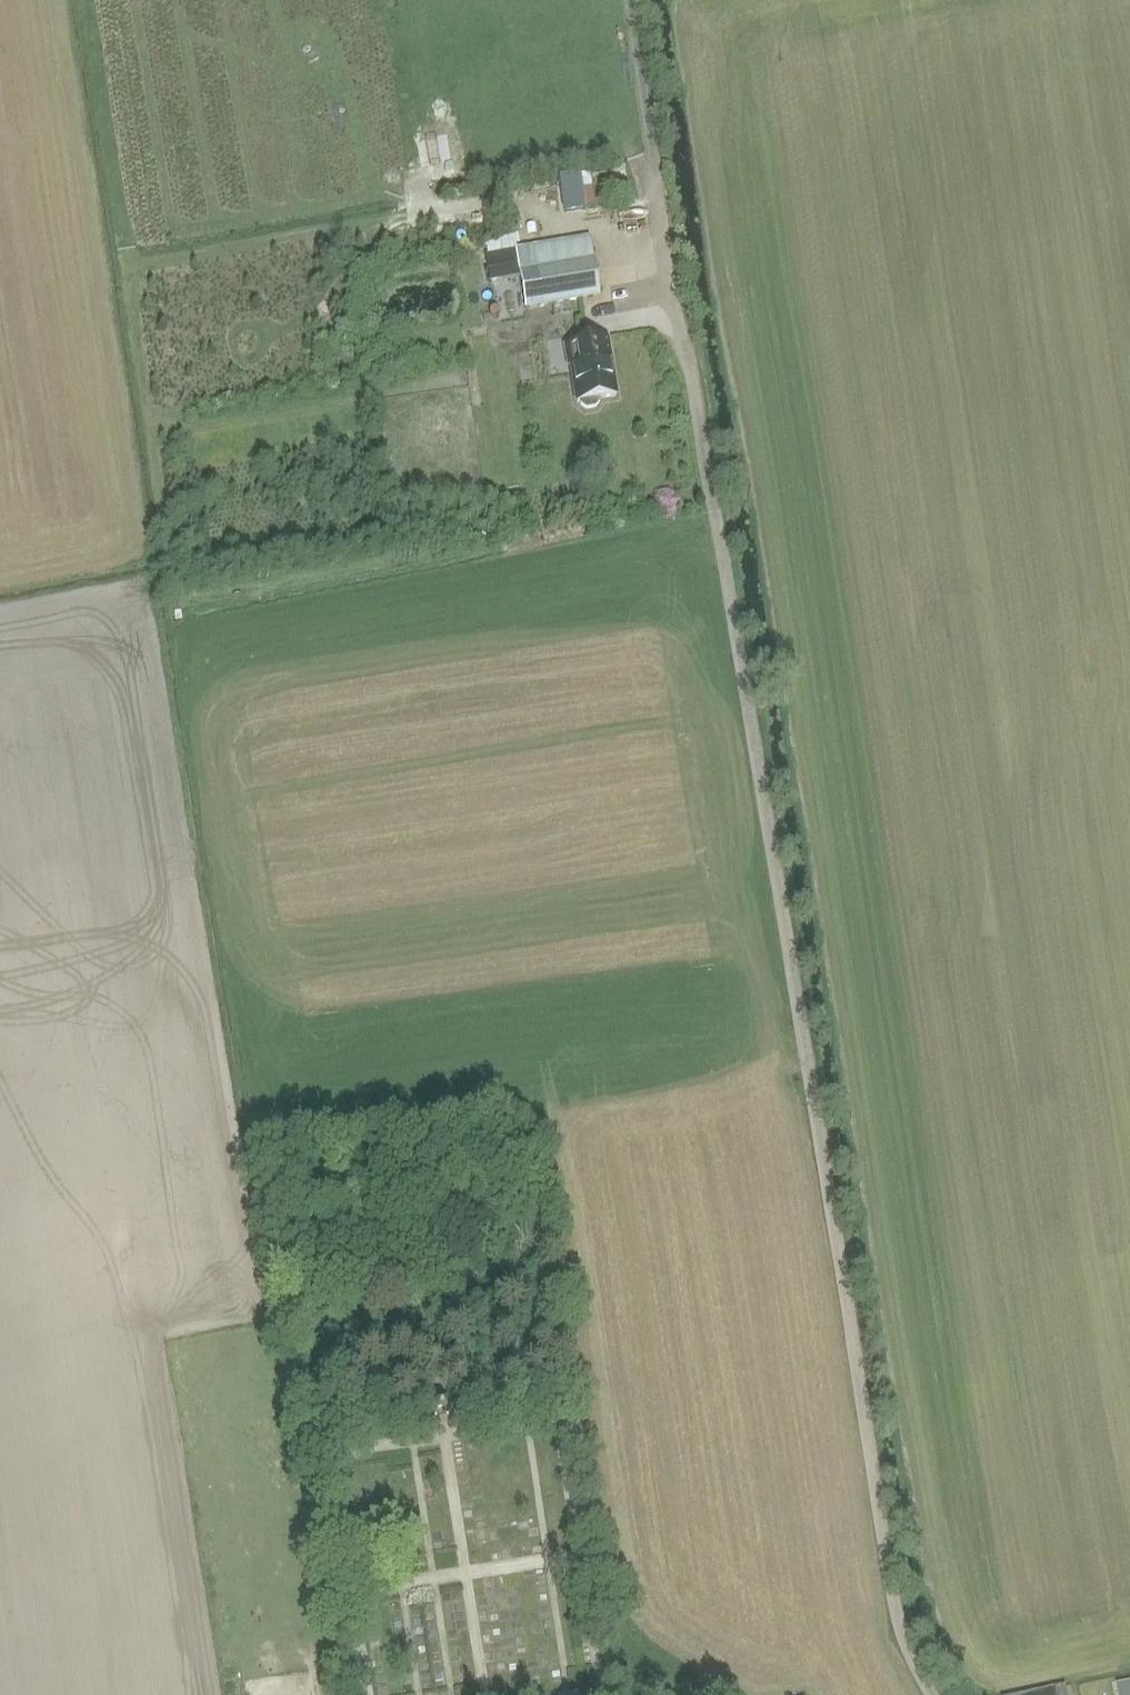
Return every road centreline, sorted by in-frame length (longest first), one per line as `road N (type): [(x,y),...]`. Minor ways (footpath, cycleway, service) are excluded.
road 1 (track): [(930,1694),(892,1586),(634,0)]

